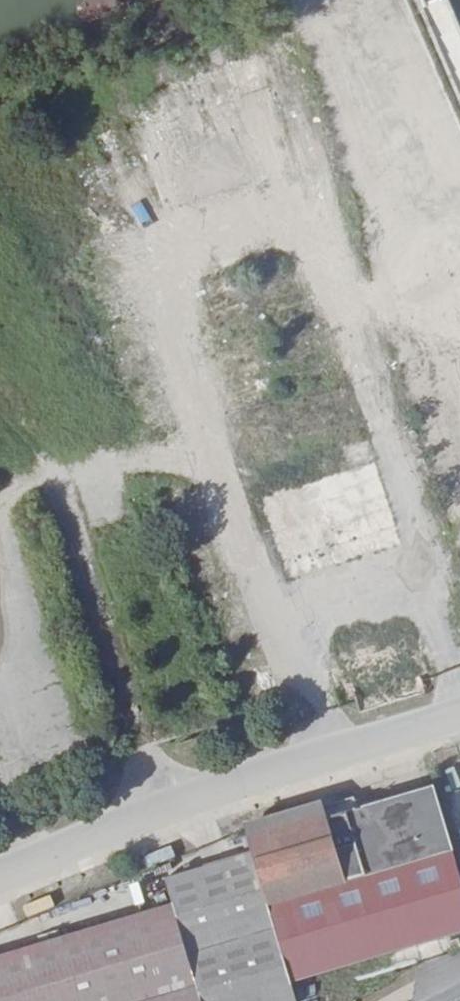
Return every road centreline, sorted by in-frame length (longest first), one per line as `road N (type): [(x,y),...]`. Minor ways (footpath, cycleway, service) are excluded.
road 1 (unclassified): [(0,876),(230,783),(459,710)]

